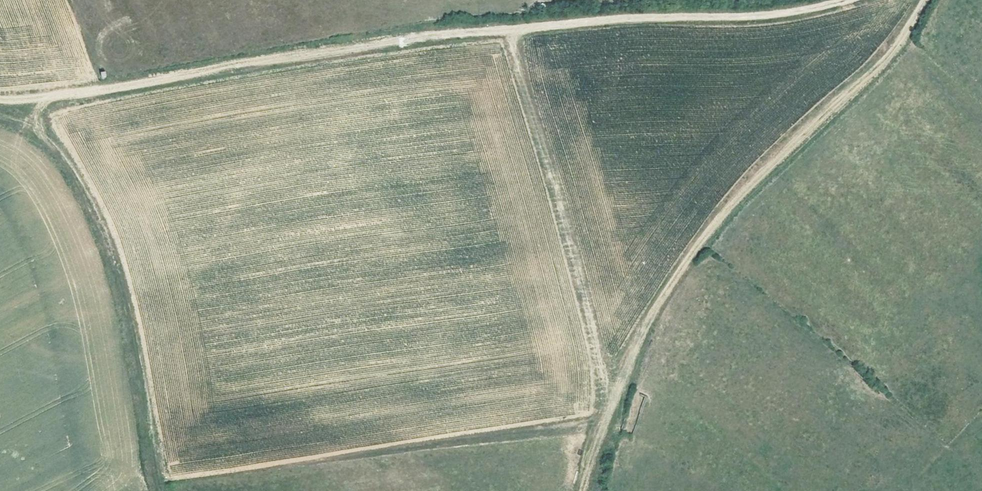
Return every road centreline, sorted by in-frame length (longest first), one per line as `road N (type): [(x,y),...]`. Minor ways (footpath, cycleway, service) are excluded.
road 1 (track): [(841,0),(740,18),(612,19),(396,37),(30,100),(0,97)]
road 2 (track): [(923,0),(852,93),(713,221),(657,297),(587,490)]
road 3 (track): [(149,490),(142,387),(95,210),(41,124),(0,106)]

